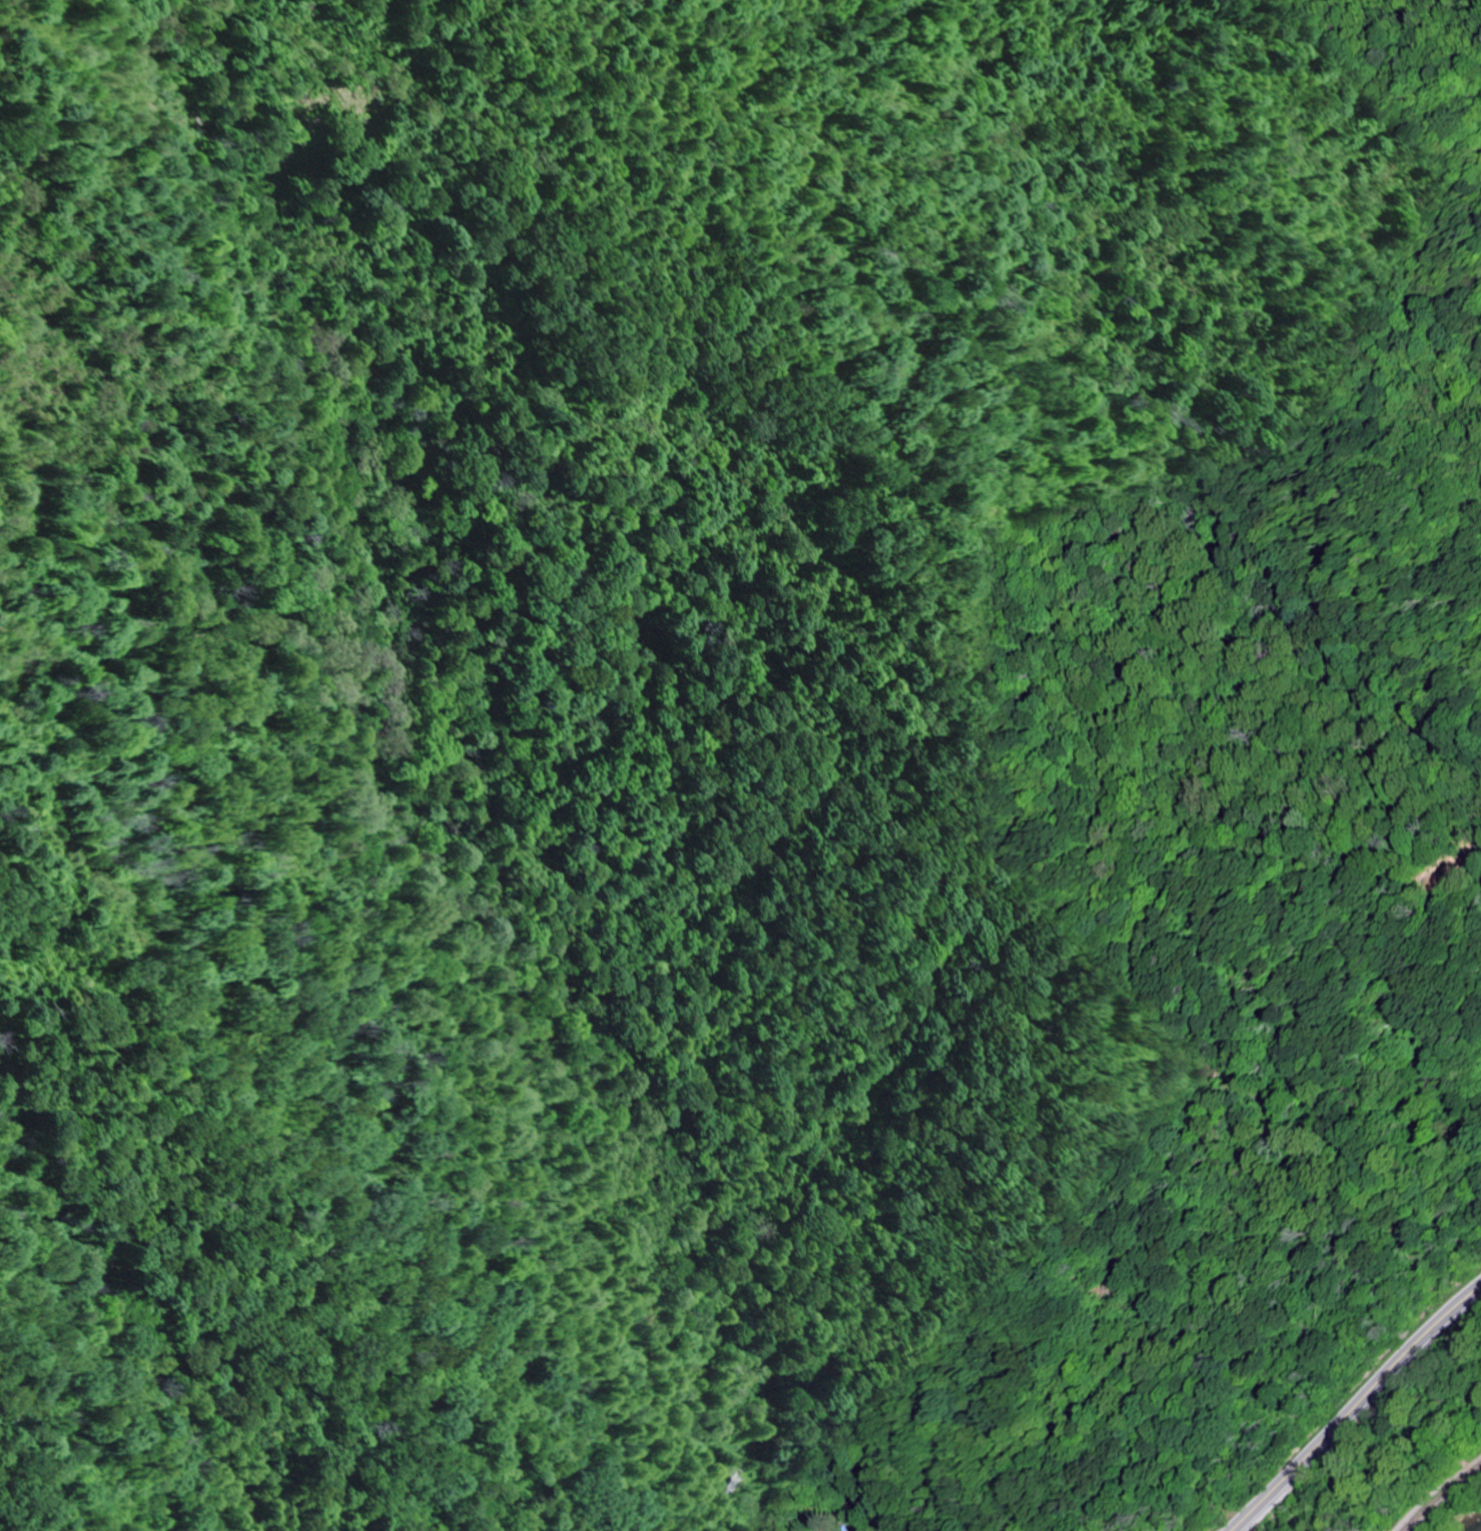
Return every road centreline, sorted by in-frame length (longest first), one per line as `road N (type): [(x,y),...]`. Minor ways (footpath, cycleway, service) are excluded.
road 1 (secondary): [(1237,1530),(1480,1293)]

